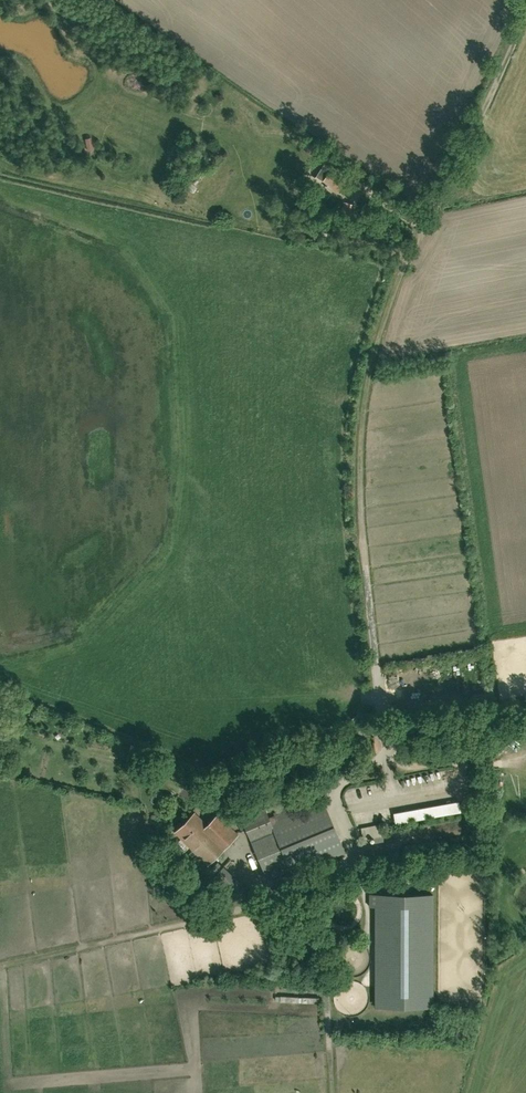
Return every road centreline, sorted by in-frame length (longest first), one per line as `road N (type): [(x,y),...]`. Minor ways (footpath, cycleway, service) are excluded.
road 1 (track): [(525,2),(400,277)]

